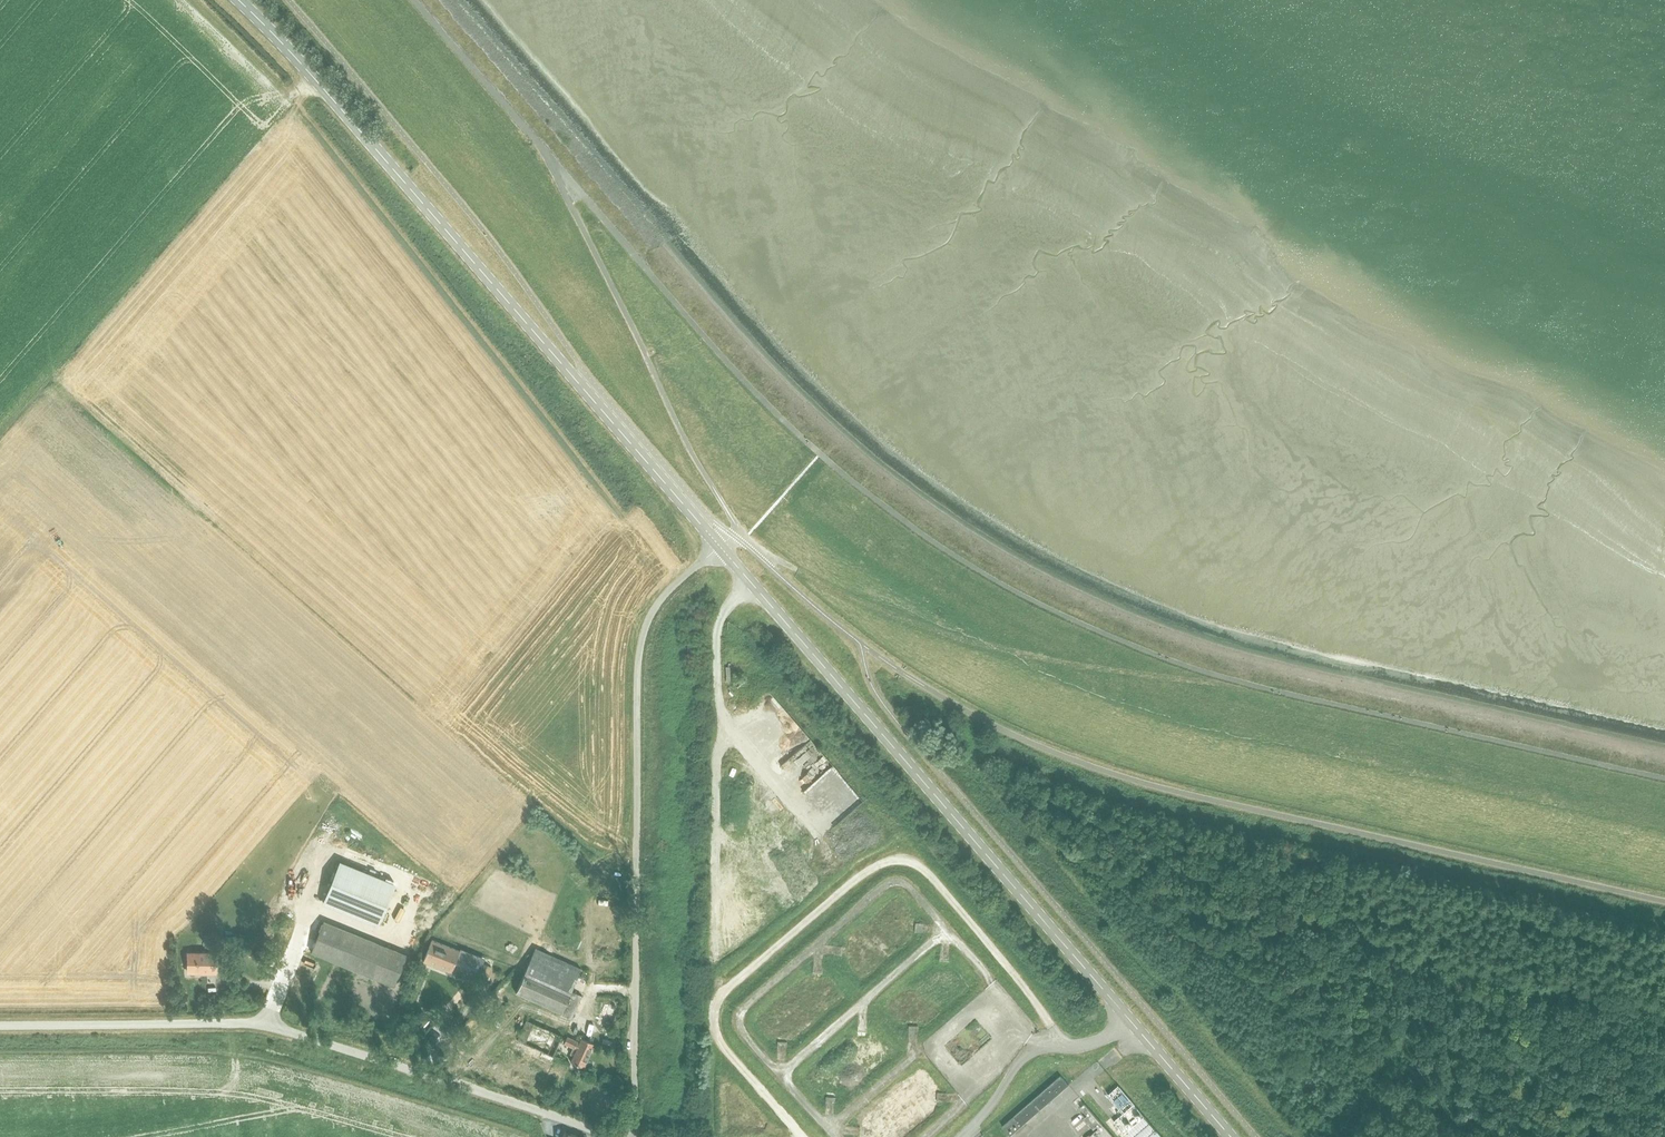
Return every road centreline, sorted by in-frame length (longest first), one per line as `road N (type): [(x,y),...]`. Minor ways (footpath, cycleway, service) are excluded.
road 1 (secondary): [(1232,1136),(719,545)]
road 2 (secondary): [(719,545),(239,0)]
road 3 (unclassified): [(0,1025),(280,1029),(608,1136)]
road 4 (unclassified): [(630,1136),(640,643),(663,596),(719,545)]

